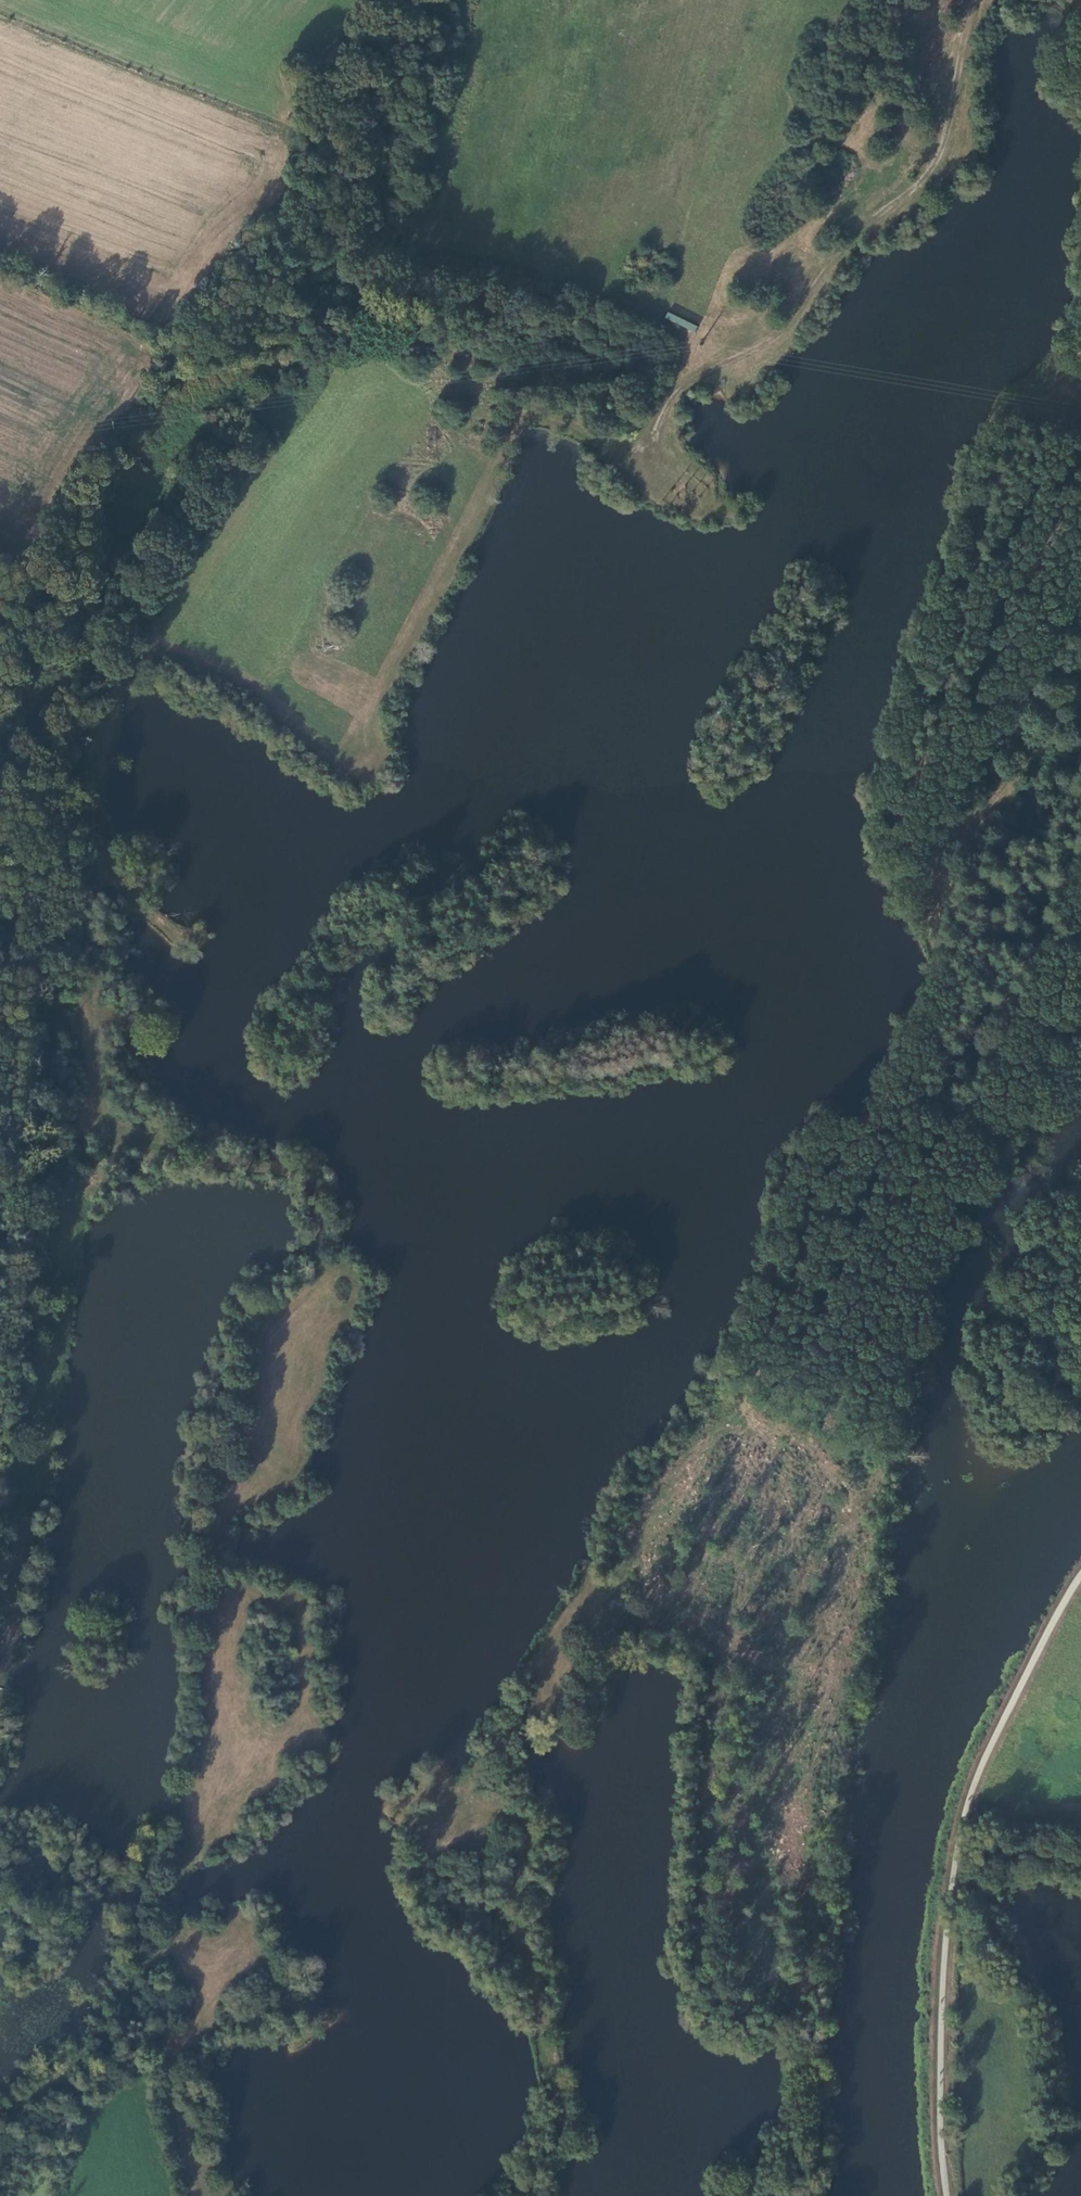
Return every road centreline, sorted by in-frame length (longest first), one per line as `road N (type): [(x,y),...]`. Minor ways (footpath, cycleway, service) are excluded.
road 1 (track): [(0,273),(149,333),(253,357),(257,380),(208,486),(108,644)]
road 2 (track): [(972,0),(946,140),(930,170),(847,240),(774,340),(691,378),(666,406),(655,437)]

